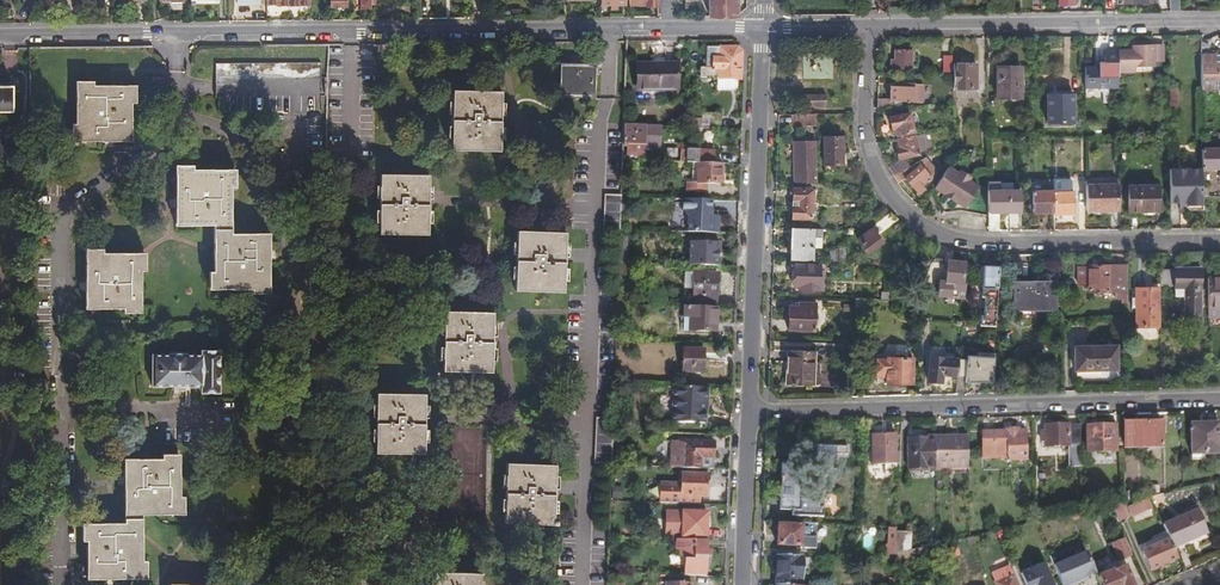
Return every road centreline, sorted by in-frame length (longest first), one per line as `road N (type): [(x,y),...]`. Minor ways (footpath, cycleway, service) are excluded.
road 1 (secondary): [(764,28),(0,34)]
road 2 (residential): [(863,26),(863,110),(874,167),(899,208),(919,222),(977,241),(1219,240)]
road 3 (residential): [(1219,399),(751,412)]
road 4 (residential): [(764,28),(751,412)]
road 5 (secondary): [(1219,20),(863,26)]
road 6 (residential): [(751,412),(744,584)]

